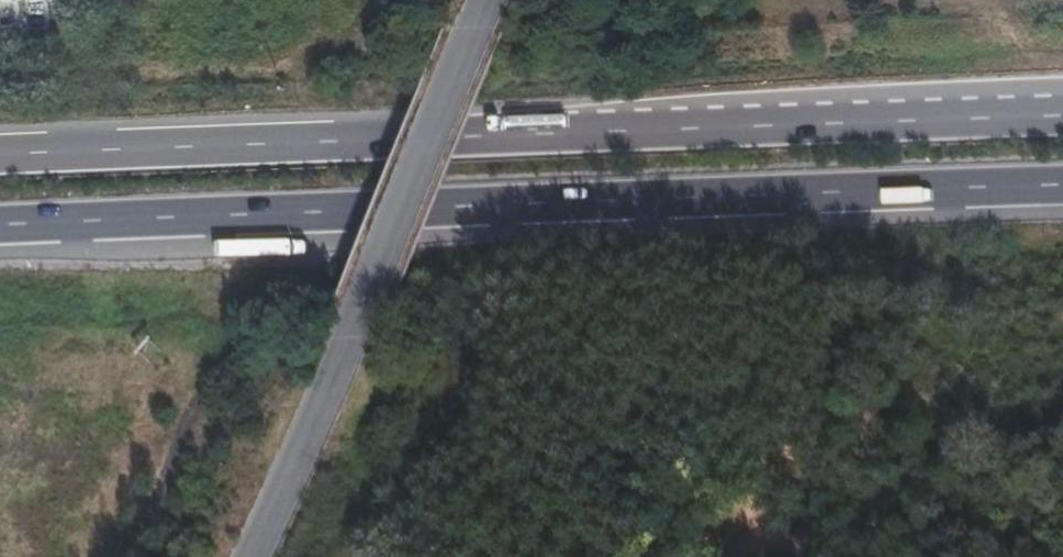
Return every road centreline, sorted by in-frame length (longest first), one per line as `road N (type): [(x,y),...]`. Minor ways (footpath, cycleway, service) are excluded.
road 1 (trunk): [(0,225),(1062,188)]
road 2 (trunk): [(1062,117),(0,153)]
road 3 (tertiary): [(249,556),(352,337),(489,0)]

